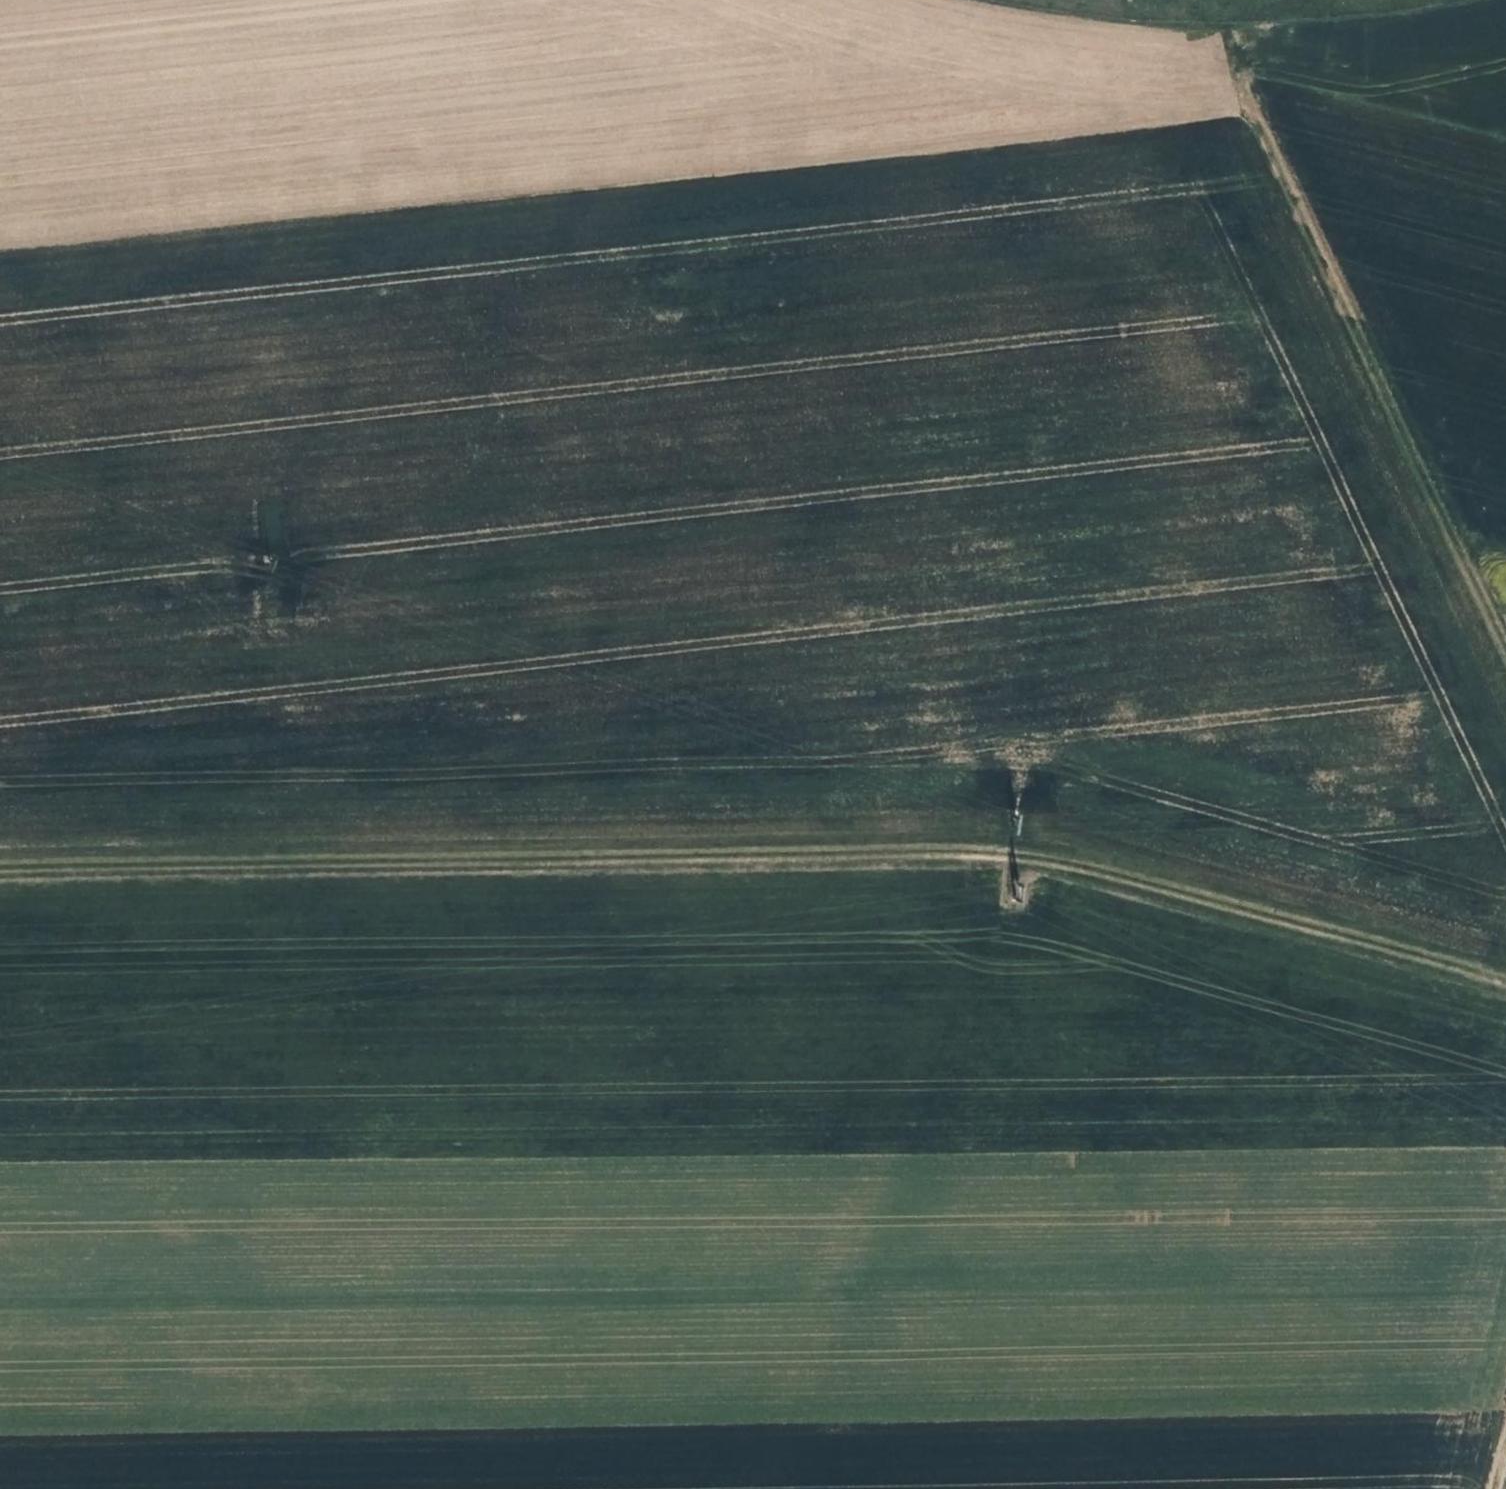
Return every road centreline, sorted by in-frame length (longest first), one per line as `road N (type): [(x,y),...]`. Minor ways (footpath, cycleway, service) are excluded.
road 1 (track): [(1505,983),(1120,872),(970,851),(0,869)]
road 2 (track): [(1505,608),(1279,130)]

